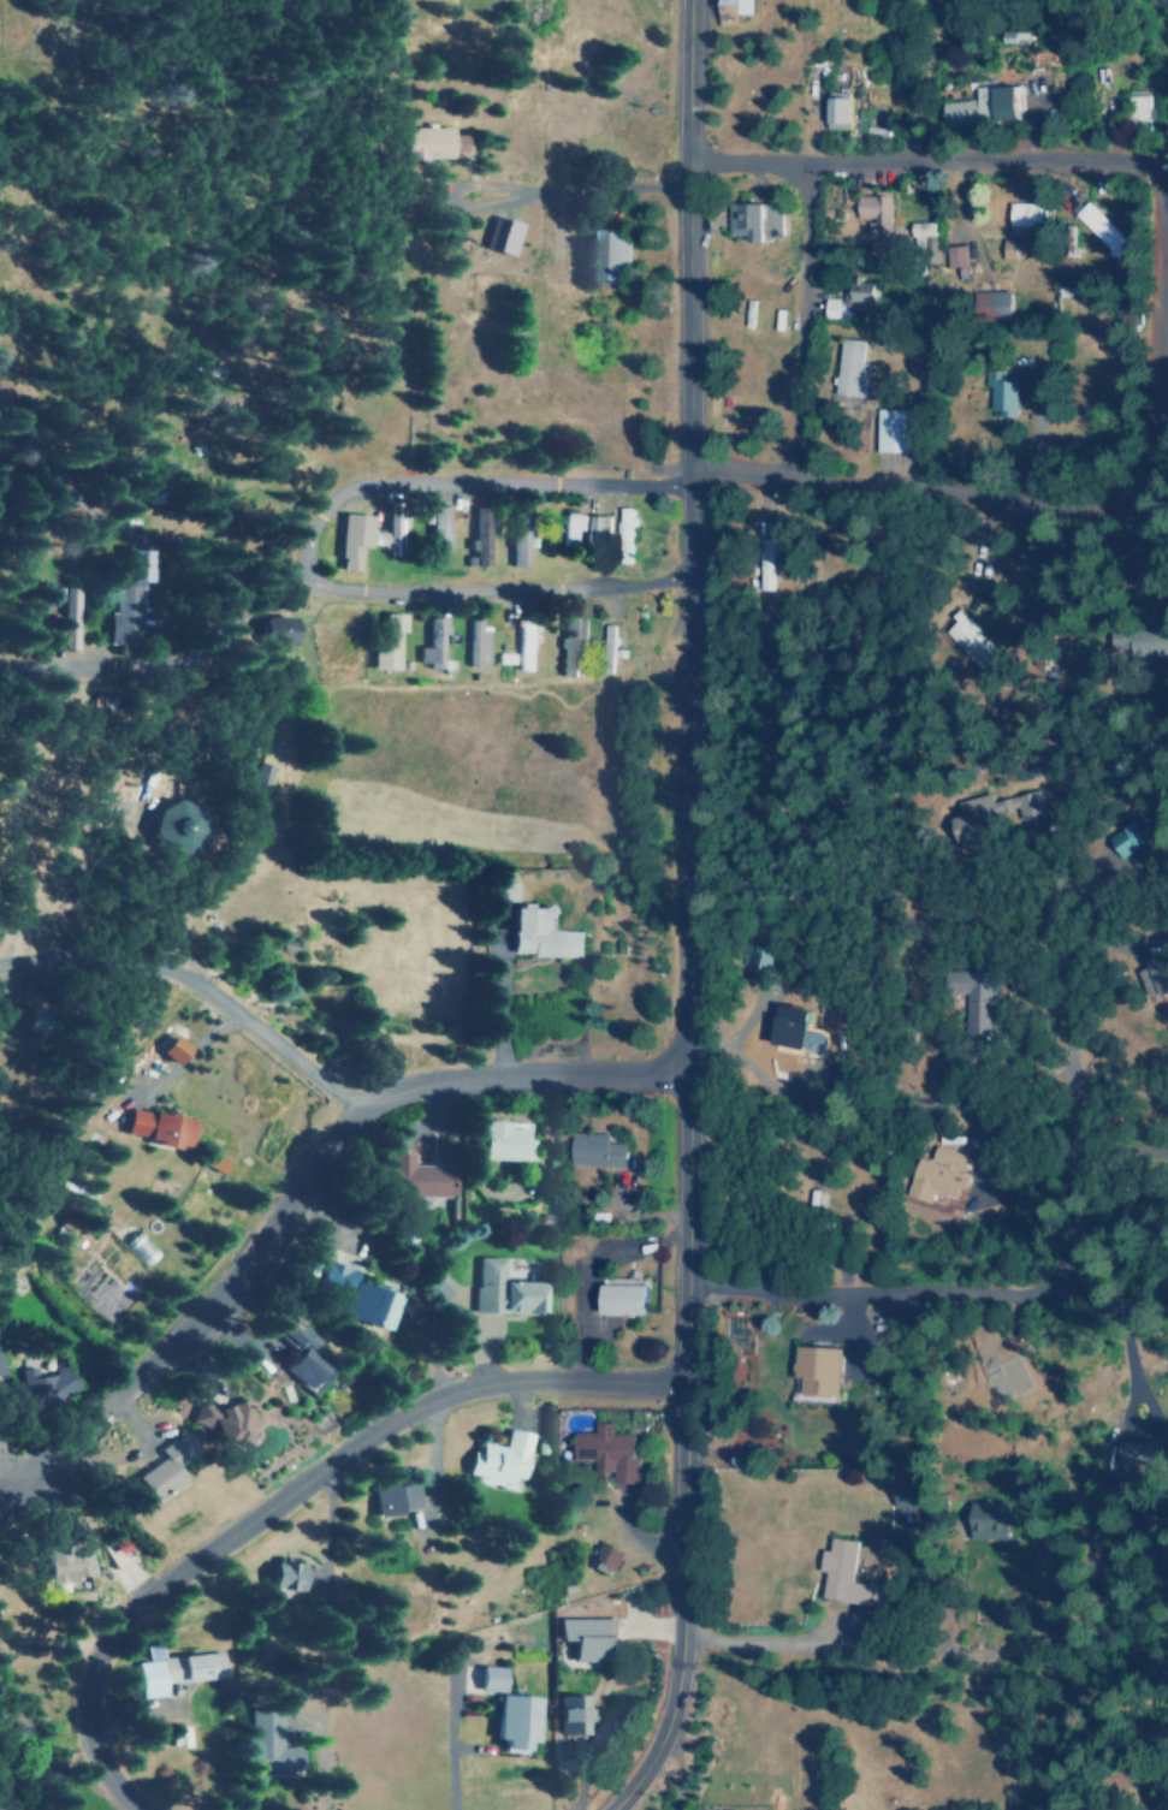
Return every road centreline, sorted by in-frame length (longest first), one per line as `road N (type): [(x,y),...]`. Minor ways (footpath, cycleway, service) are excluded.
road 1 (residential): [(674,1701),(694,584)]
road 2 (residential): [(144,1809),(120,1794),(93,1747),(90,1675),(109,1628),(291,1489),(433,1394),(490,1379),(681,1375)]
road 3 (residential): [(694,584),(360,588),(328,580),(316,551),(322,523),(351,479),(695,464)]
road 4 (residential): [(0,1414),(120,1360),(250,1272),(301,1222),(313,1145),(369,1105),(445,1078),(681,1061)]
road 5 (residential): [(694,584),(695,464),(674,141),(676,0)]
road 6 (residential): [(680,235),(177,236)]
road 7 (residential): [(1134,185),(1098,164),(674,141)]
road 8 (residential): [(695,464),(989,479),(1134,464)]
road 9 (residential): [(681,1229),(877,1224),(865,984)]
road 10 (residential): [(369,1105),(318,1078),(172,969),(121,960),(0,962)]
road 11 (residential): [(675,87),(444,76),(377,53),(342,0)]
road 12 (residential): [(680,1286),(1033,1290)]
road 13 (residential): [(781,469),(789,147)]
road 14 (residential): [(274,583),(0,582)]
road 15 (residential): [(1134,464),(1167,299)]
road 16 (residential): [(674,1701),(652,1757),(610,1809)]

